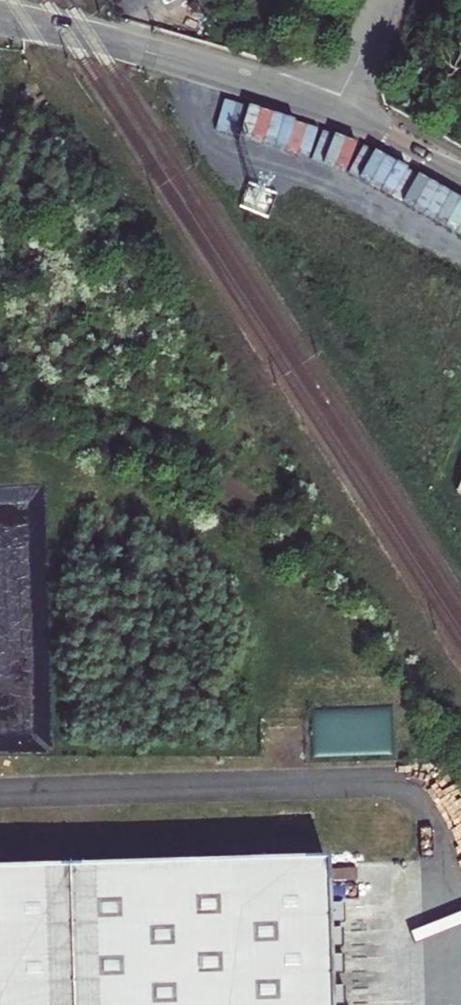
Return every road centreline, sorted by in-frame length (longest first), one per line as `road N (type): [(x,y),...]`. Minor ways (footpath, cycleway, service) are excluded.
road 1 (tertiary): [(0,17),(268,87),(360,123),(460,175)]

